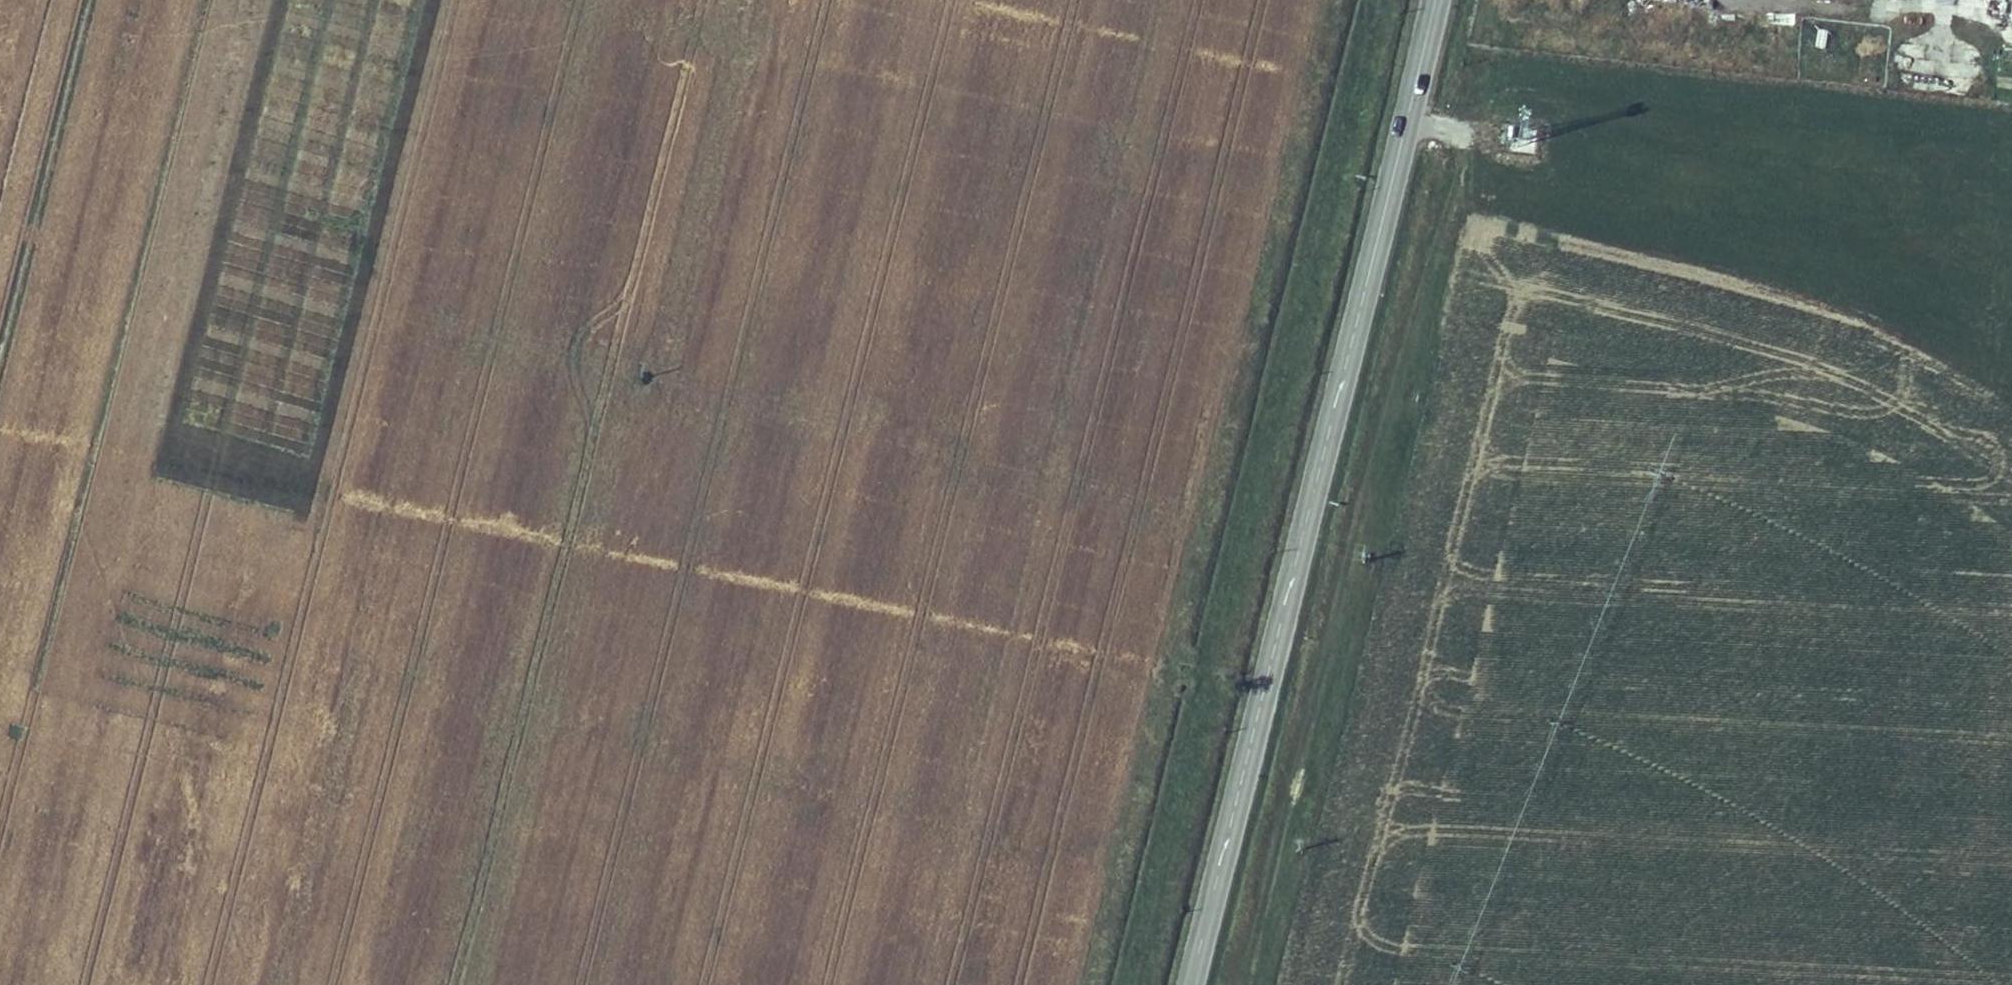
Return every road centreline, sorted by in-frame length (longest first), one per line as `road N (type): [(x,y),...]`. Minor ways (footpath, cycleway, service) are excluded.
road 1 (tertiary): [(1431,0),(1191,984)]

